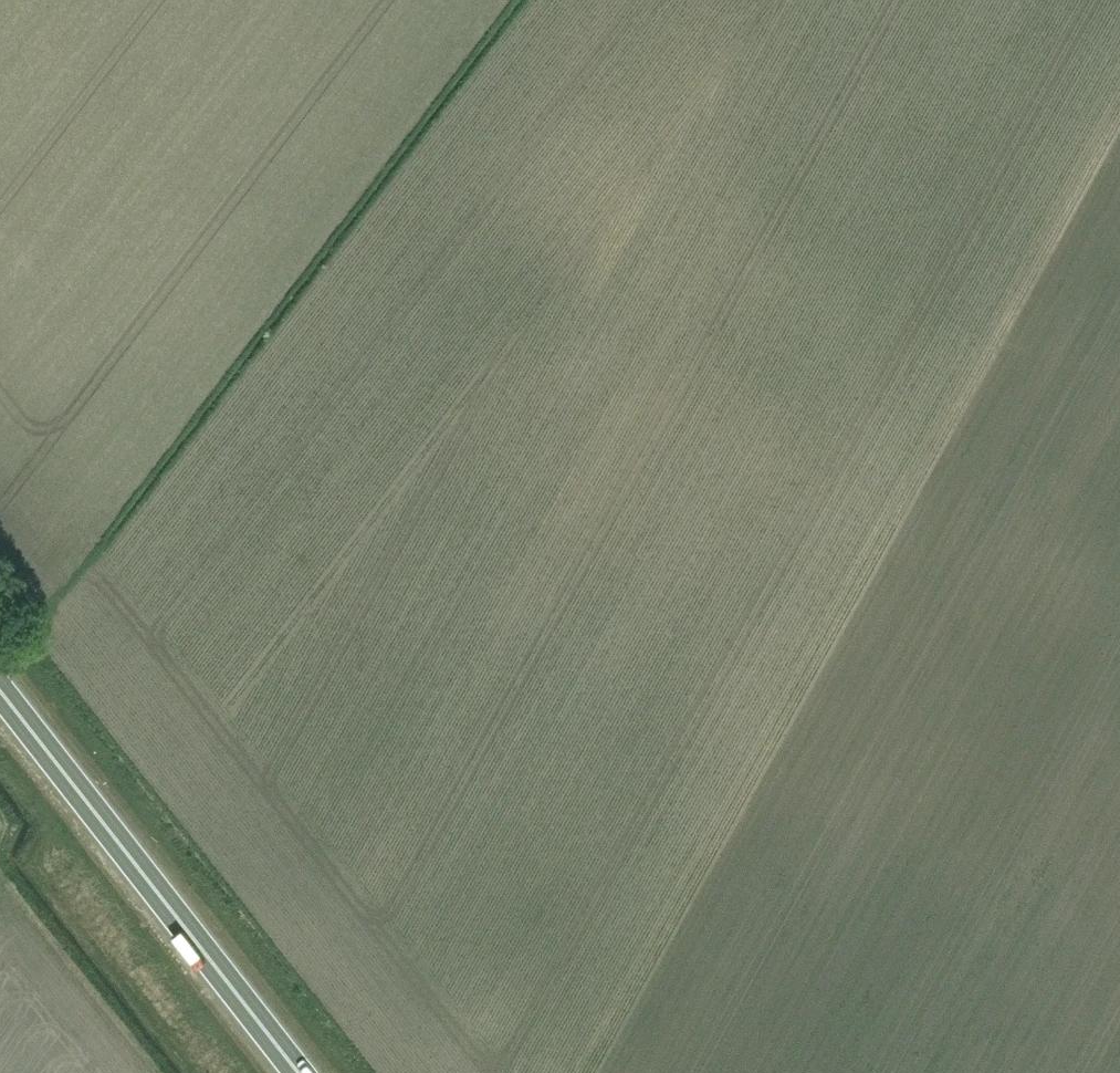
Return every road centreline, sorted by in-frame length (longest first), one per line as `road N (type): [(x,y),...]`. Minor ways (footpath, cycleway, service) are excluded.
road 1 (trunk): [(299,1072),(0,691)]

